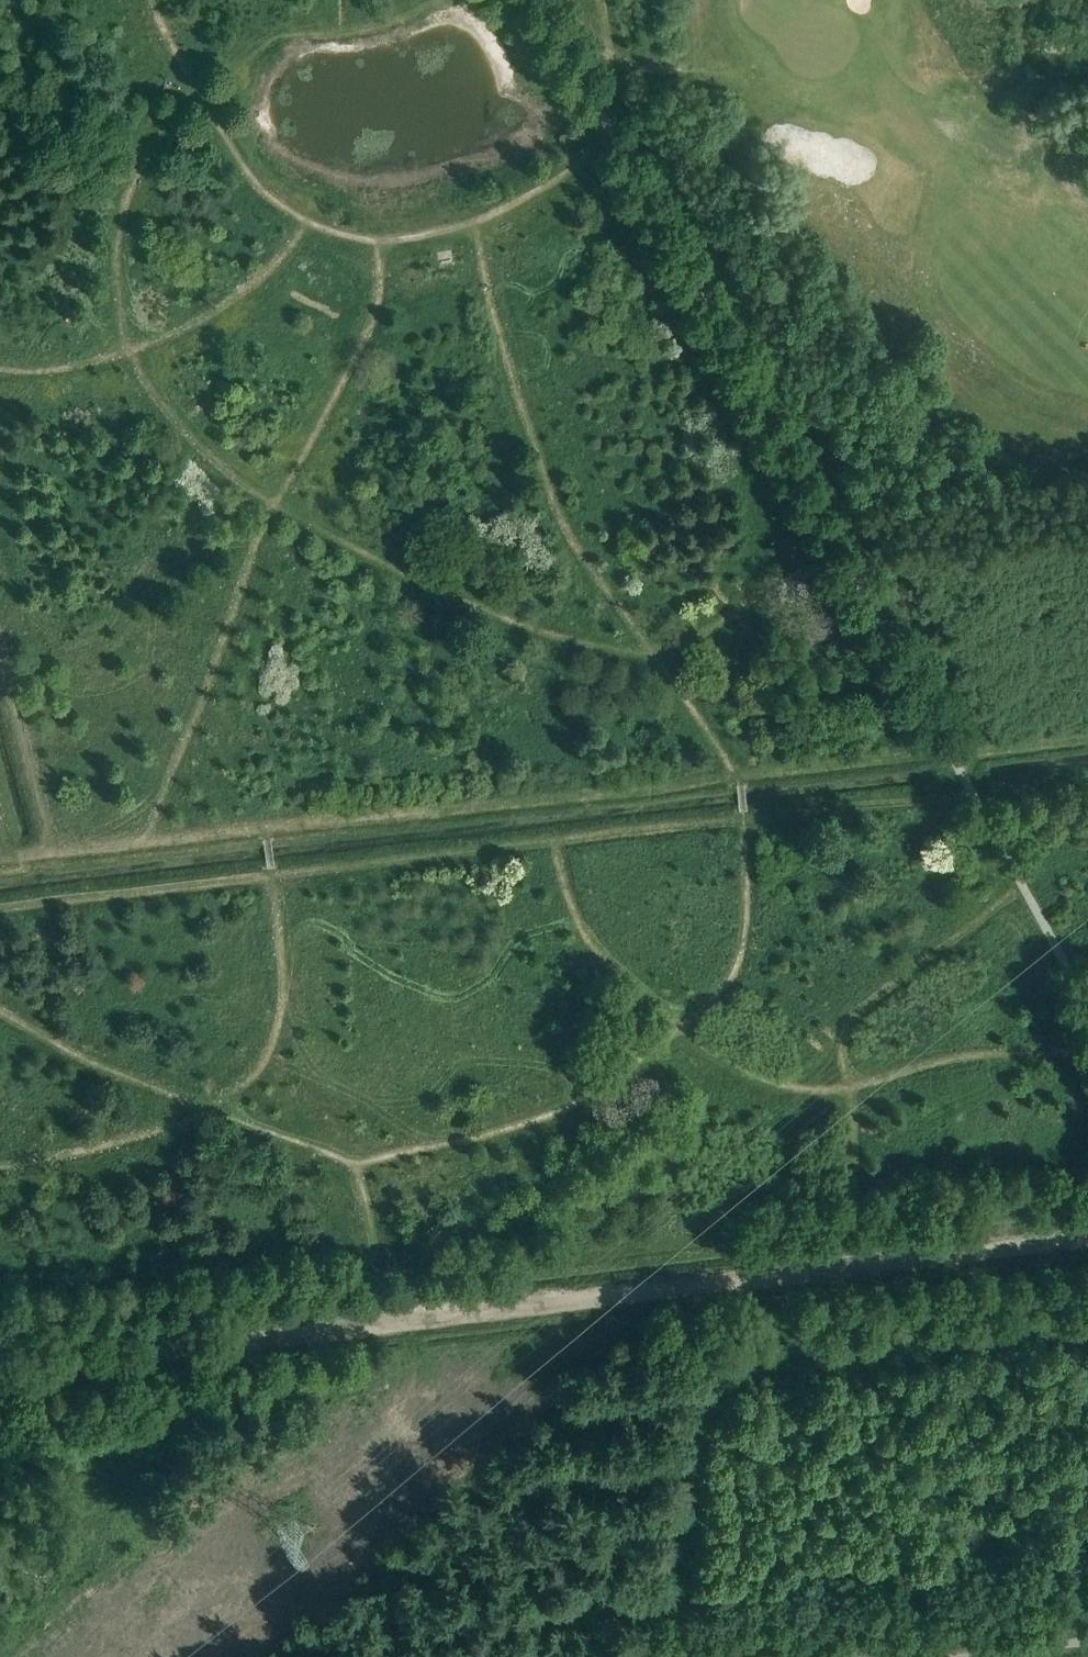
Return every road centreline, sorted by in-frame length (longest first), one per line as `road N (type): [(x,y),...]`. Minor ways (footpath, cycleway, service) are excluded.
road 1 (track): [(1087,1239),(0,1370)]

